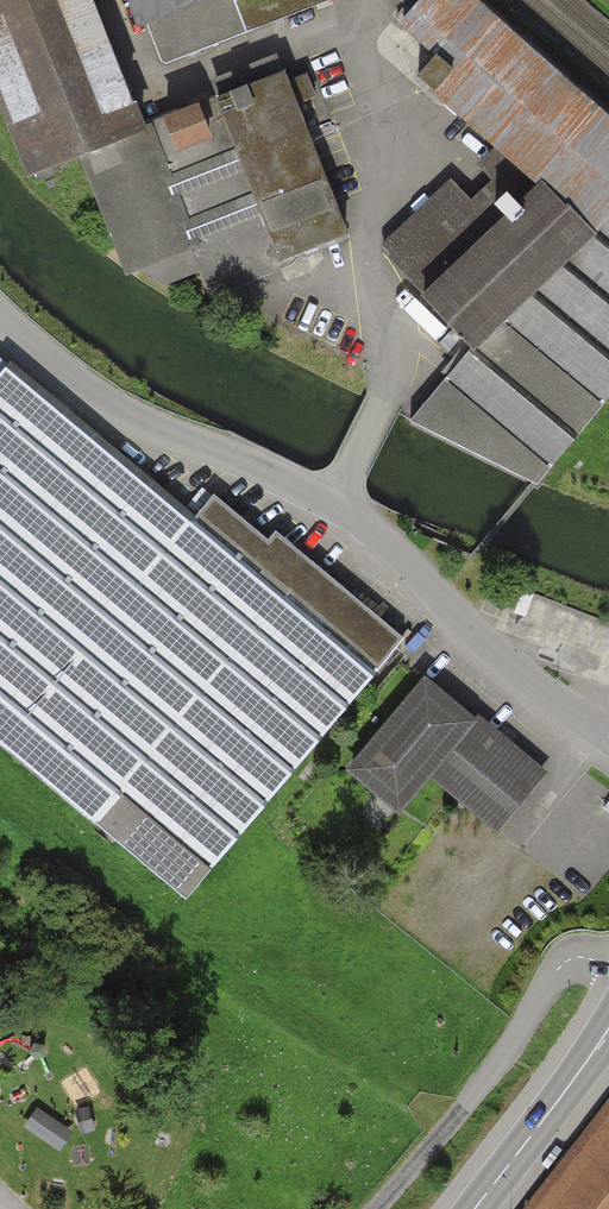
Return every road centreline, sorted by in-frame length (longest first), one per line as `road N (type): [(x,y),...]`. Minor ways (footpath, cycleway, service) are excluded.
road 1 (residential): [(0,309),(72,374),(133,414),(335,505)]
road 2 (residential): [(608,739),(509,669),(397,553),(335,505)]
road 3 (track): [(608,968),(587,957),(556,970),(449,1126),(372,1208)]
road 4 (secondary): [(608,1029),(474,1208)]

